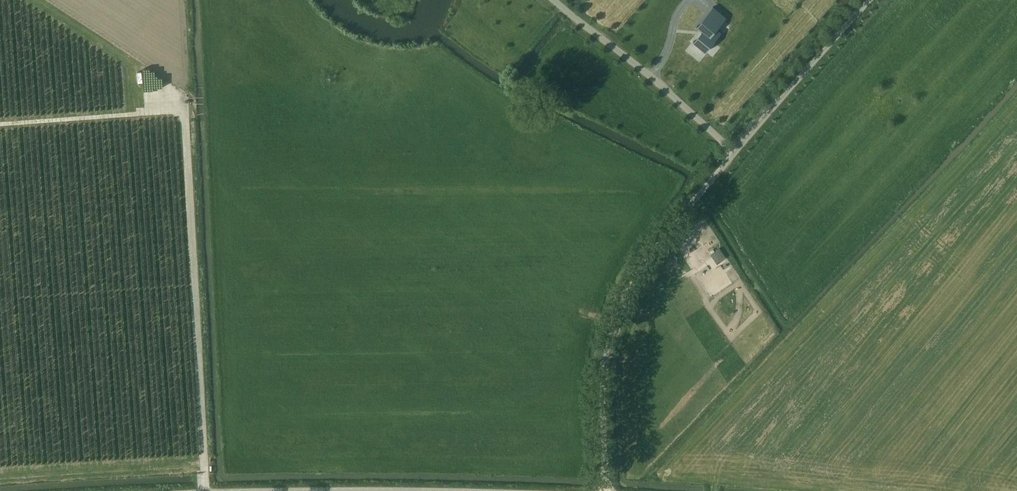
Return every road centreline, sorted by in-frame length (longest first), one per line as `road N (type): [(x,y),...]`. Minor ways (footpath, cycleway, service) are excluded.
road 1 (unclassified): [(608,490),(602,373),(611,321),(650,247),(735,152)]
road 2 (unclassified): [(554,0),(735,152)]
road 3 (unclassified): [(735,152),(870,0)]

